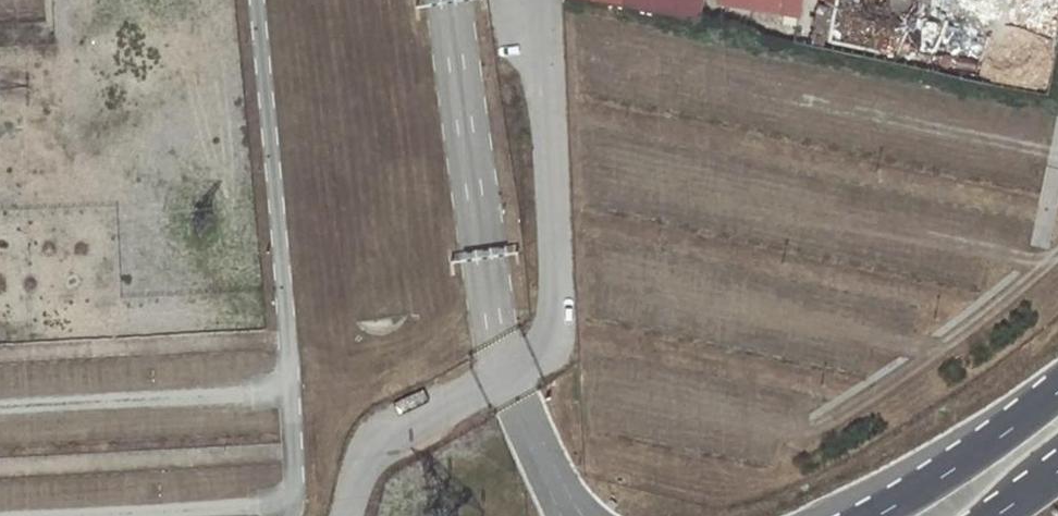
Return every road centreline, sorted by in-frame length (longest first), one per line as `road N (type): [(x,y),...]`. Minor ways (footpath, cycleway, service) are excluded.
road 1 (primary): [(1057,393),(877,515)]

